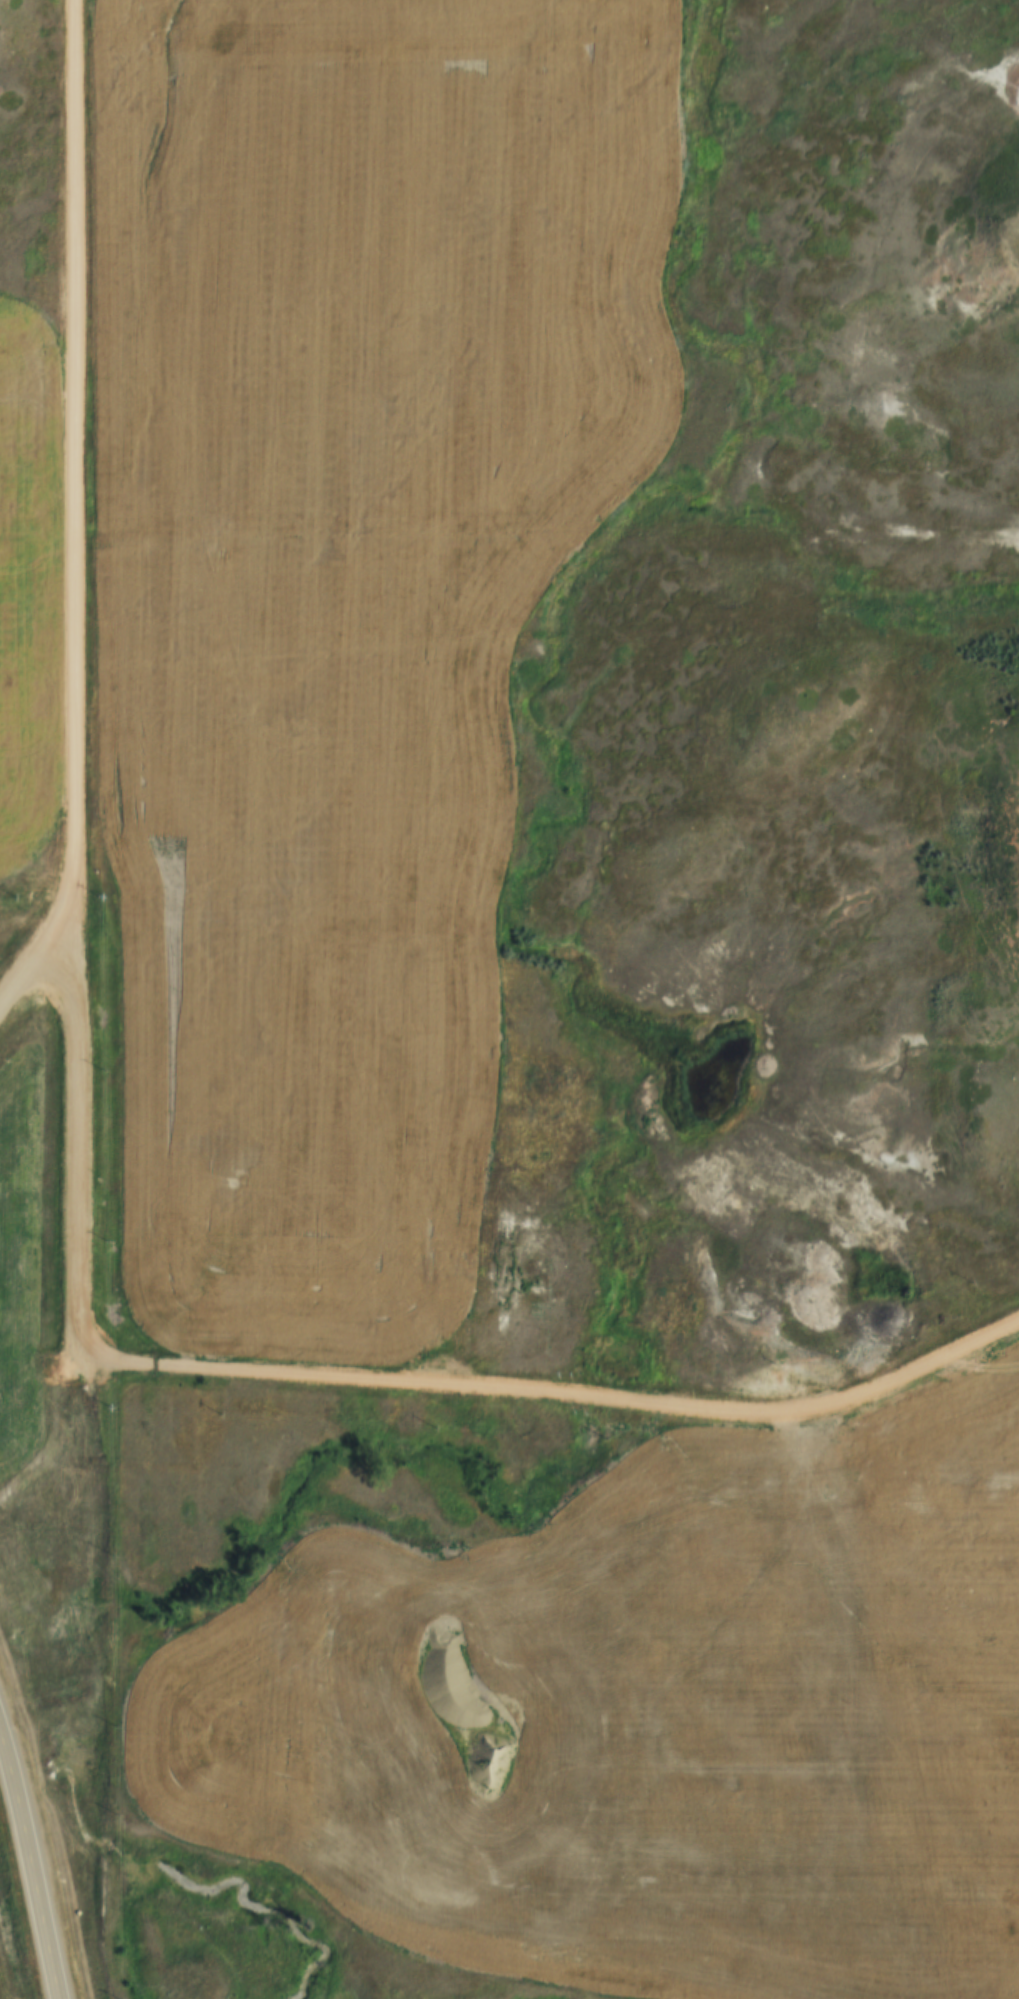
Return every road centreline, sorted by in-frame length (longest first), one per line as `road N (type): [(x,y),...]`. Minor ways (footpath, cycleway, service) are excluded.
road 1 (tertiary): [(0,1754),(54,1998)]

